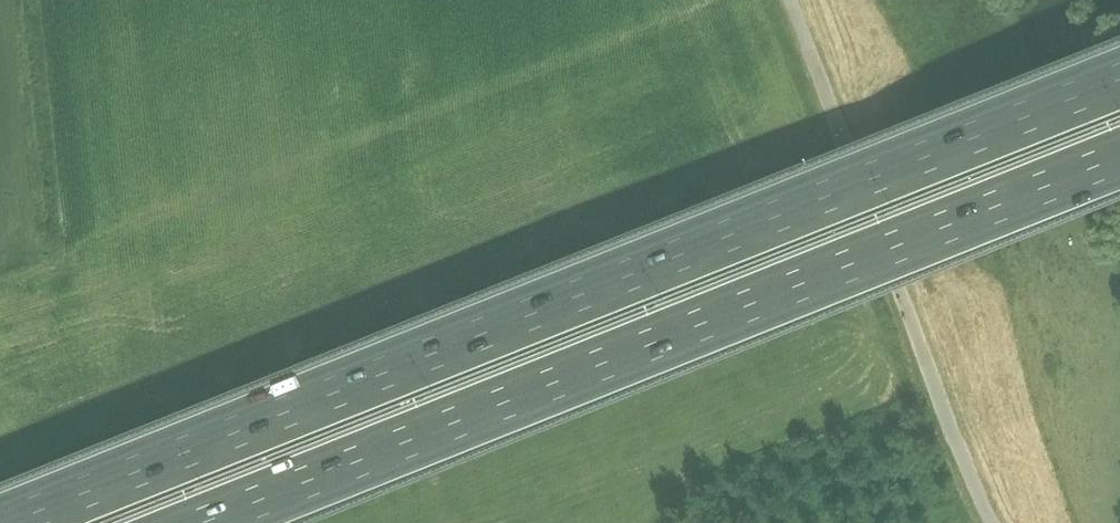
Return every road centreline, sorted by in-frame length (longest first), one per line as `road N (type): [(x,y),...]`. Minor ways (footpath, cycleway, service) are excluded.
road 1 (motorway): [(1119,78),(9,522)]
road 2 (motorway): [(199,522),(1119,155)]
road 3 (unclassified): [(994,522),(793,0)]

